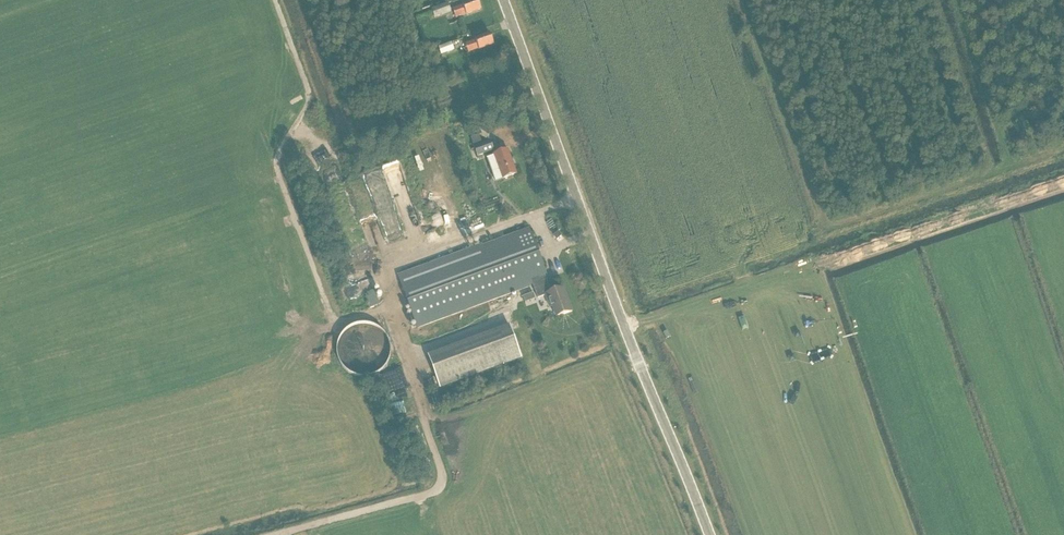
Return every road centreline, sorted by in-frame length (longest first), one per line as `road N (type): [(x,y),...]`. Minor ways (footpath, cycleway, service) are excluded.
road 1 (unclassified): [(502,0),(706,534)]

